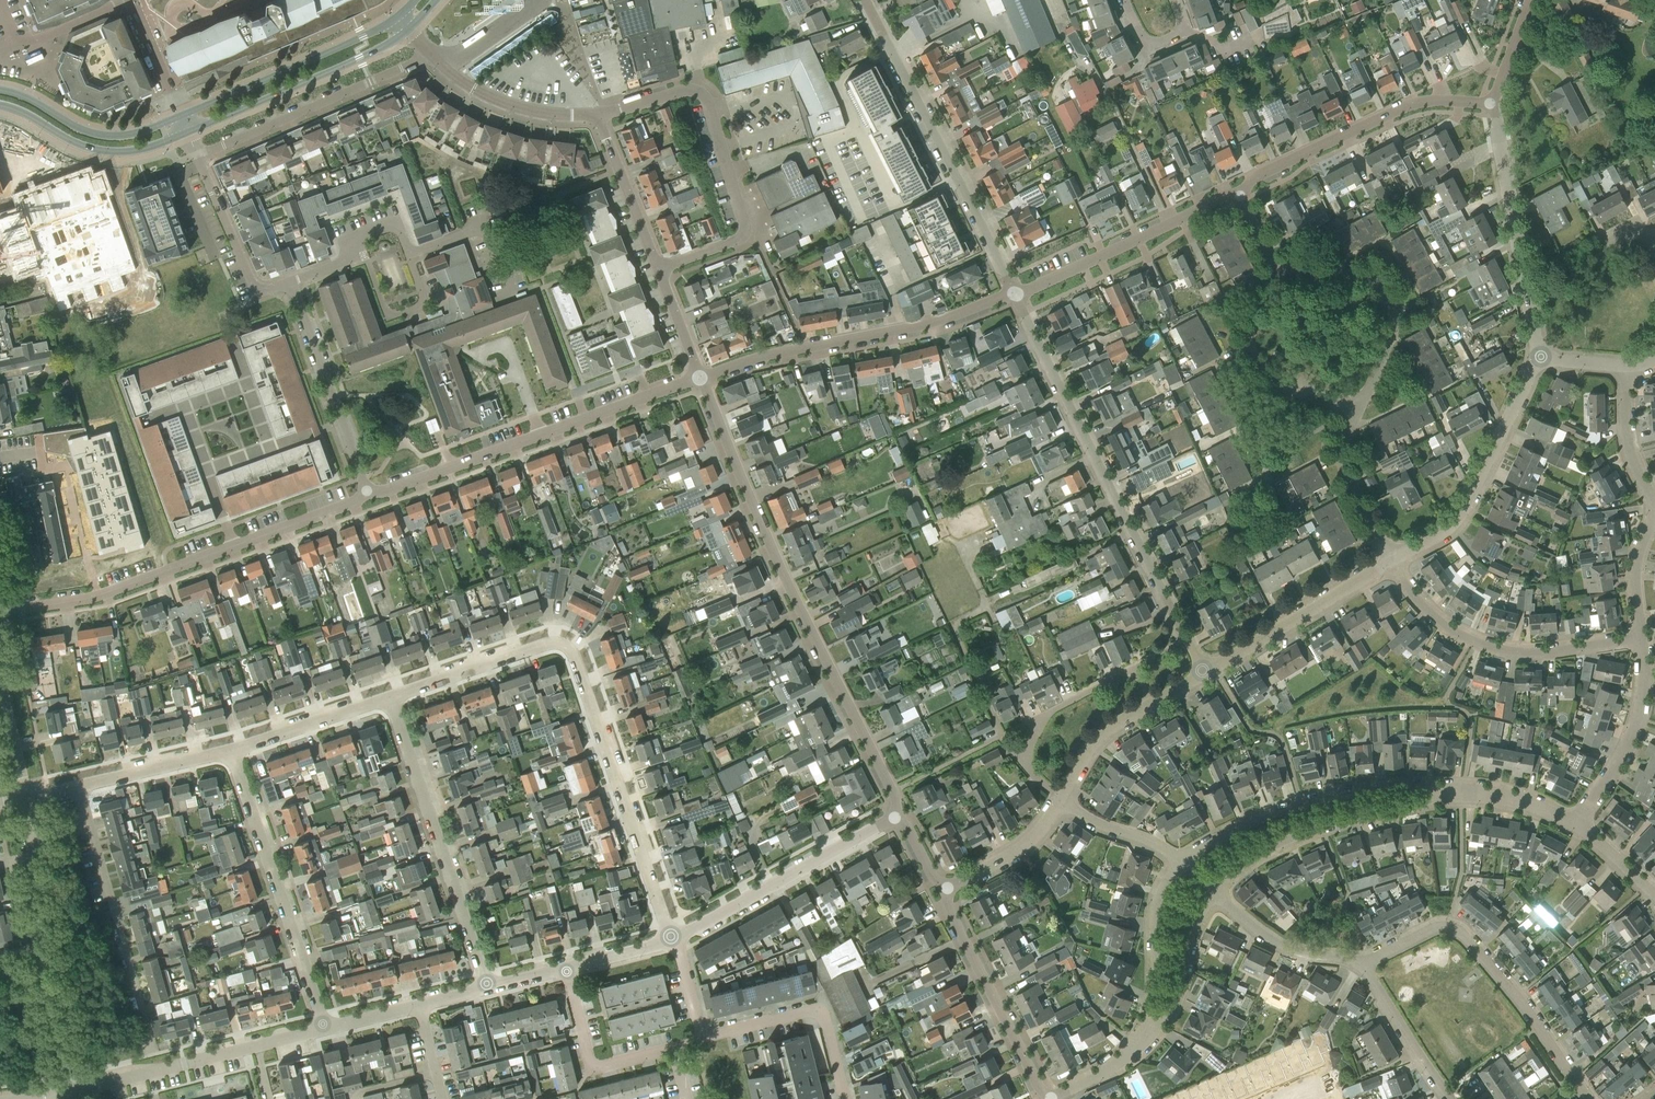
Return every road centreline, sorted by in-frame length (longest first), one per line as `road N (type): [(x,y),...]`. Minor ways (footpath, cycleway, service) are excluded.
road 1 (residential): [(390,699),(544,645),(566,647),(673,940)]
road 2 (unclassified): [(898,814),(895,791),(800,604),(703,376)]
road 3 (residential): [(1204,673),(1017,293)]
road 4 (unclassified): [(0,613),(94,598),(370,493)]
road 5 (residential): [(658,268),(745,234),(712,113),(687,90),(598,115)]
road 6 (residential): [(1017,293),(868,0)]
road 7 (residential): [(292,282),(359,257),(352,238),(398,223),(408,253),(484,225),(509,293)]
road 8 (unclassified): [(703,376),(932,322),(1017,293)]
road 9 (residential): [(1361,961),(1433,929),(1462,932),(1517,997),(1585,1098)]
road 10 (residential): [(489,986),(390,699)]
road 11 (residential): [(1461,792),(1365,788),(1242,824),(1179,861)]
road 12 (residential): [(324,1028),(230,749)]
road 13 (residential): [(1642,639),(1505,651),(1448,628),(1395,562)]
road 14 (residential): [(80,788),(154,1054)]
road 15 (unclassified): [(1241,193),(1260,175),(1409,105),(1494,103)]
road 16 (residential): [(1214,893),(1231,875),(1305,834),(1461,792)]
road 17 (unclassified): [(1395,562),(1452,530),(1469,509),(1537,357)]
road 18 (unclassified): [(673,940),(898,814)]
road 19 (unclassified): [(1537,357),(1494,103)]
road 20 (residential): [(197,156),(428,52)]
road 21 (unclassified): [(1017,293),(1241,193)]
road 22 (unclassified): [(1050,1098),(945,888)]
road 23 (residential): [(1359,407),(1394,317),(1378,283),(1280,269)]
road 24 (residential): [(370,493),(292,282)]
road 25 (unclassified): [(1204,673),(1395,562)]
road 26 (secondary): [(12,70),(25,77),(52,131),(72,148),(185,129)]
road 27 (residential): [(846,1098),(816,1014),(701,1040)]
road 28 (residential): [(1280,269),(1257,337),(1261,361),(1359,407)]
road 29 (residential): [(1577,825),(1638,708),(1642,639)]
road 30 (secondary): [(232,109),(360,59),(409,31)]
road 31 (residential): [(1023,762),(1042,716),(1133,668),(1152,703)]
road 32 (residential): [(1179,861),(1156,902),(1153,998),(1139,1045)]
road 33 (unclassified): [(71,1093),(257,1046)]
road 34 (secondary): [(398,16),(283,73),(232,109)]
road 35 (residential): [(673,1047),(590,1067),(566,966)]
road 36 (residential): [(292,282),(258,294),(197,156)]
road 37 (unclassified): [(598,115),(509,103),(457,77),(428,52)]
road 38 (unclassified): [(370,493),(542,434)]
road 39 (residential): [(1395,562),(1340,460),(1359,407)]
road 40 (residential): [(1139,1045),(1175,1001),(1214,893)]
road 41 (residential): [(230,749),(390,699)]
road 42 (residential): [(1361,961),(1285,948),(1214,893)]
road 43 (unclassified): [(658,268),(598,115)]
road 44 (residential): [(1451,1098),(1361,961)]
road 45 (residential): [(80,788),(230,749)]
road 46 (unclassified): [(945,888),(1022,843),(1059,795)]
road 47 (unclassified): [(29,801),(39,949)]
road 48 (unclassified): [(39,949),(71,1093)]
road 49 (residential): [(1654,499),(1633,467),(1625,435),(1625,366)]
road 50 (residential): [(185,129),(131,0)]
road 51 (residential): [(1179,861),(1088,819),(1059,795)]
road 52 (unclassified): [(1059,795),(1094,741),(1152,703)]
road 53 (unclassified): [(0,680),(29,801)]
road 54 (residential): [(1577,825),(1503,795),(1461,792)]
road 55 (residential): [(1642,639),(1634,579),(1654,521)]

